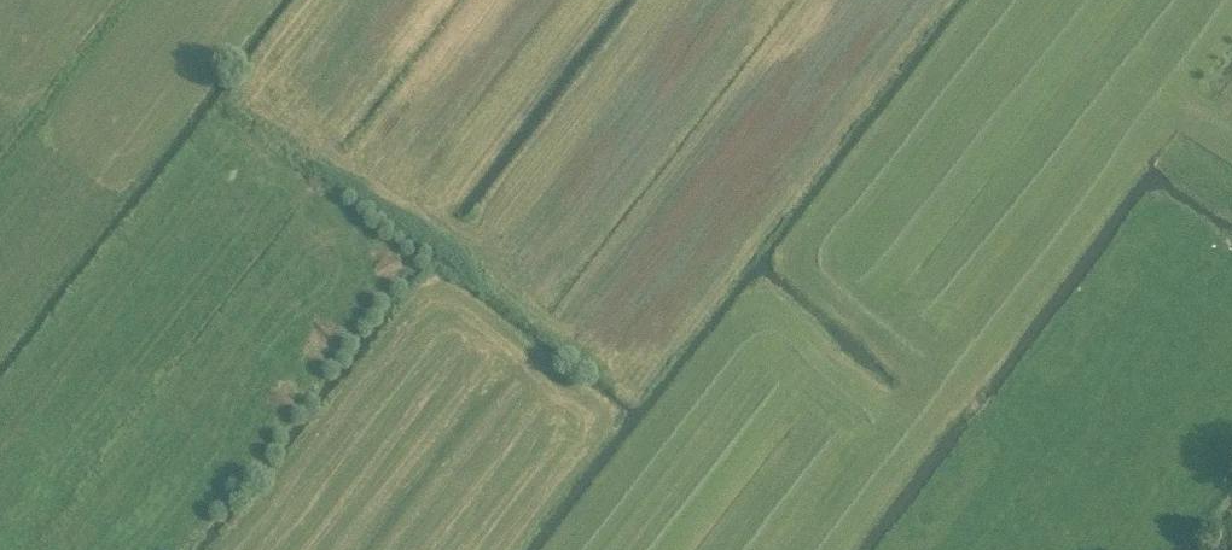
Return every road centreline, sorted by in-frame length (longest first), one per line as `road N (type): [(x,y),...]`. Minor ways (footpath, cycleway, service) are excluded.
road 1 (track): [(248,154),(0,475)]

